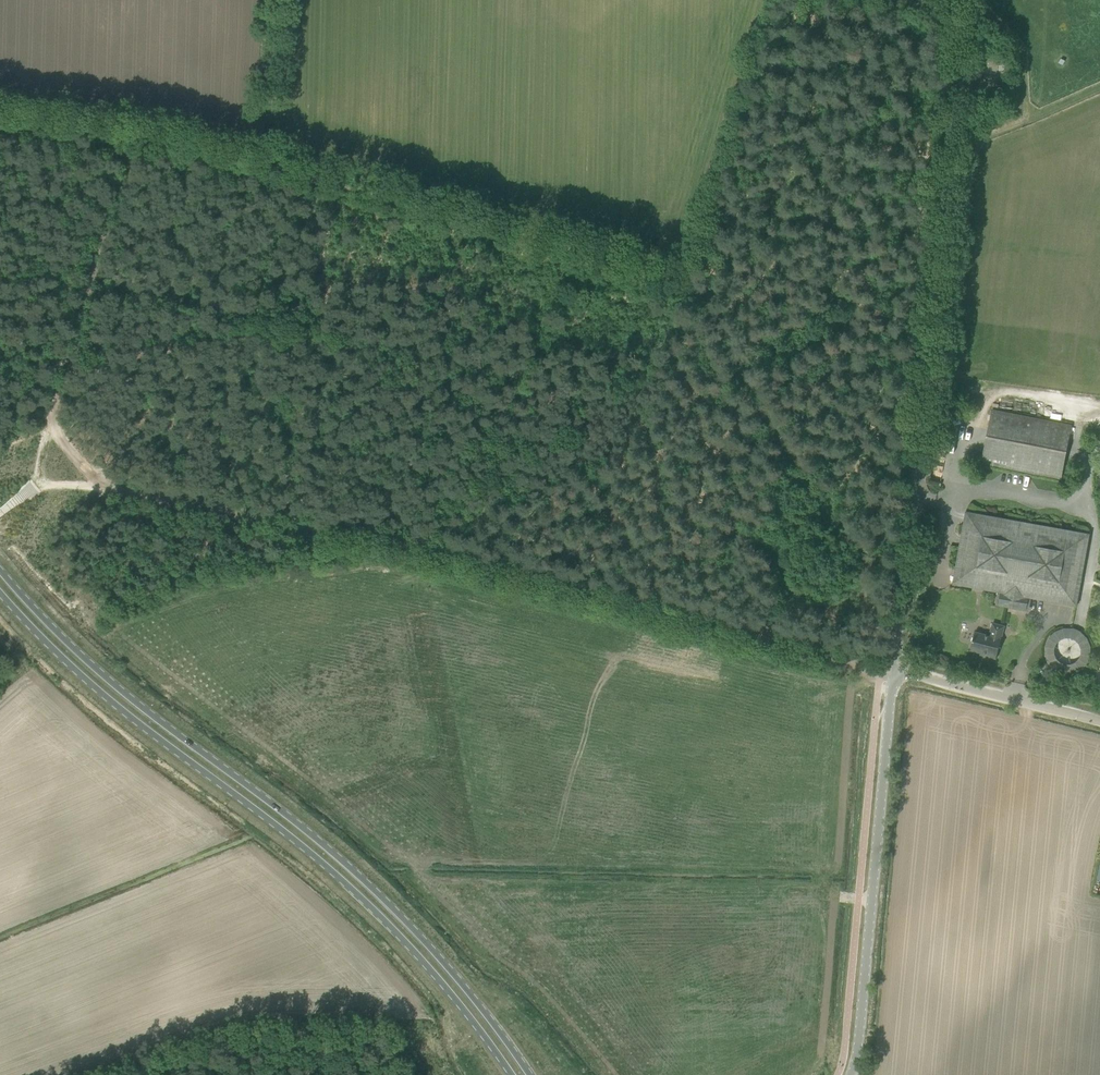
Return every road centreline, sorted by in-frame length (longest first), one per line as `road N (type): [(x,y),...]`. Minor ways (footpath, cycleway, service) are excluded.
road 1 (track): [(879,676),(787,642),(429,552),(111,490),(36,485)]
road 2 (primary): [(529,1074),(446,965),(364,882),(134,701),(0,570)]
road 3 (primary): [(0,592),(85,678),(354,891),(435,974),(511,1074)]
road 4 (unclassified): [(894,675),(944,263),(960,0)]
road 5 (track): [(429,552),(498,373),(88,280)]
road 6 (track): [(36,485),(67,352),(141,129),(0,112)]
road 7 (track): [(141,129),(566,249)]
road 8 (unclassified): [(851,1074),(894,675)]
road 9 (track): [(566,249),(695,290),(779,433)]
road 10 (unclassified): [(1099,716),(894,675)]
road 11 (track): [(498,373),(542,390),(551,417),(540,426),(486,405)]

